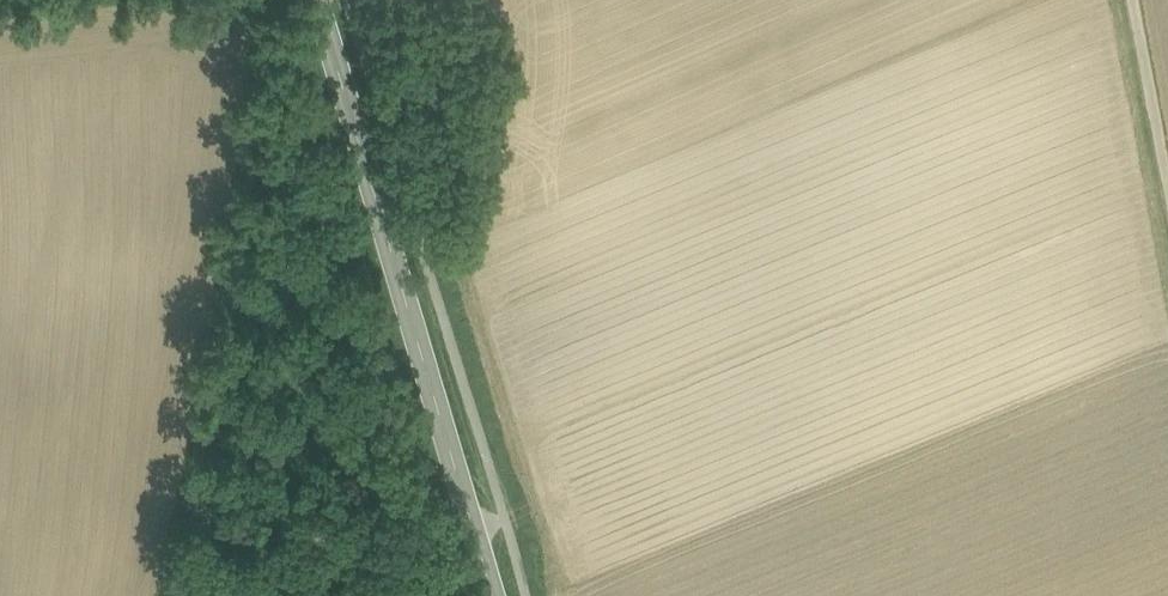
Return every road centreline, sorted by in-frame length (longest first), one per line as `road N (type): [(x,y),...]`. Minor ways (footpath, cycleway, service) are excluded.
road 1 (secondary): [(319,0),(495,595)]
road 2 (unclassified): [(1132,0),(1167,183)]

